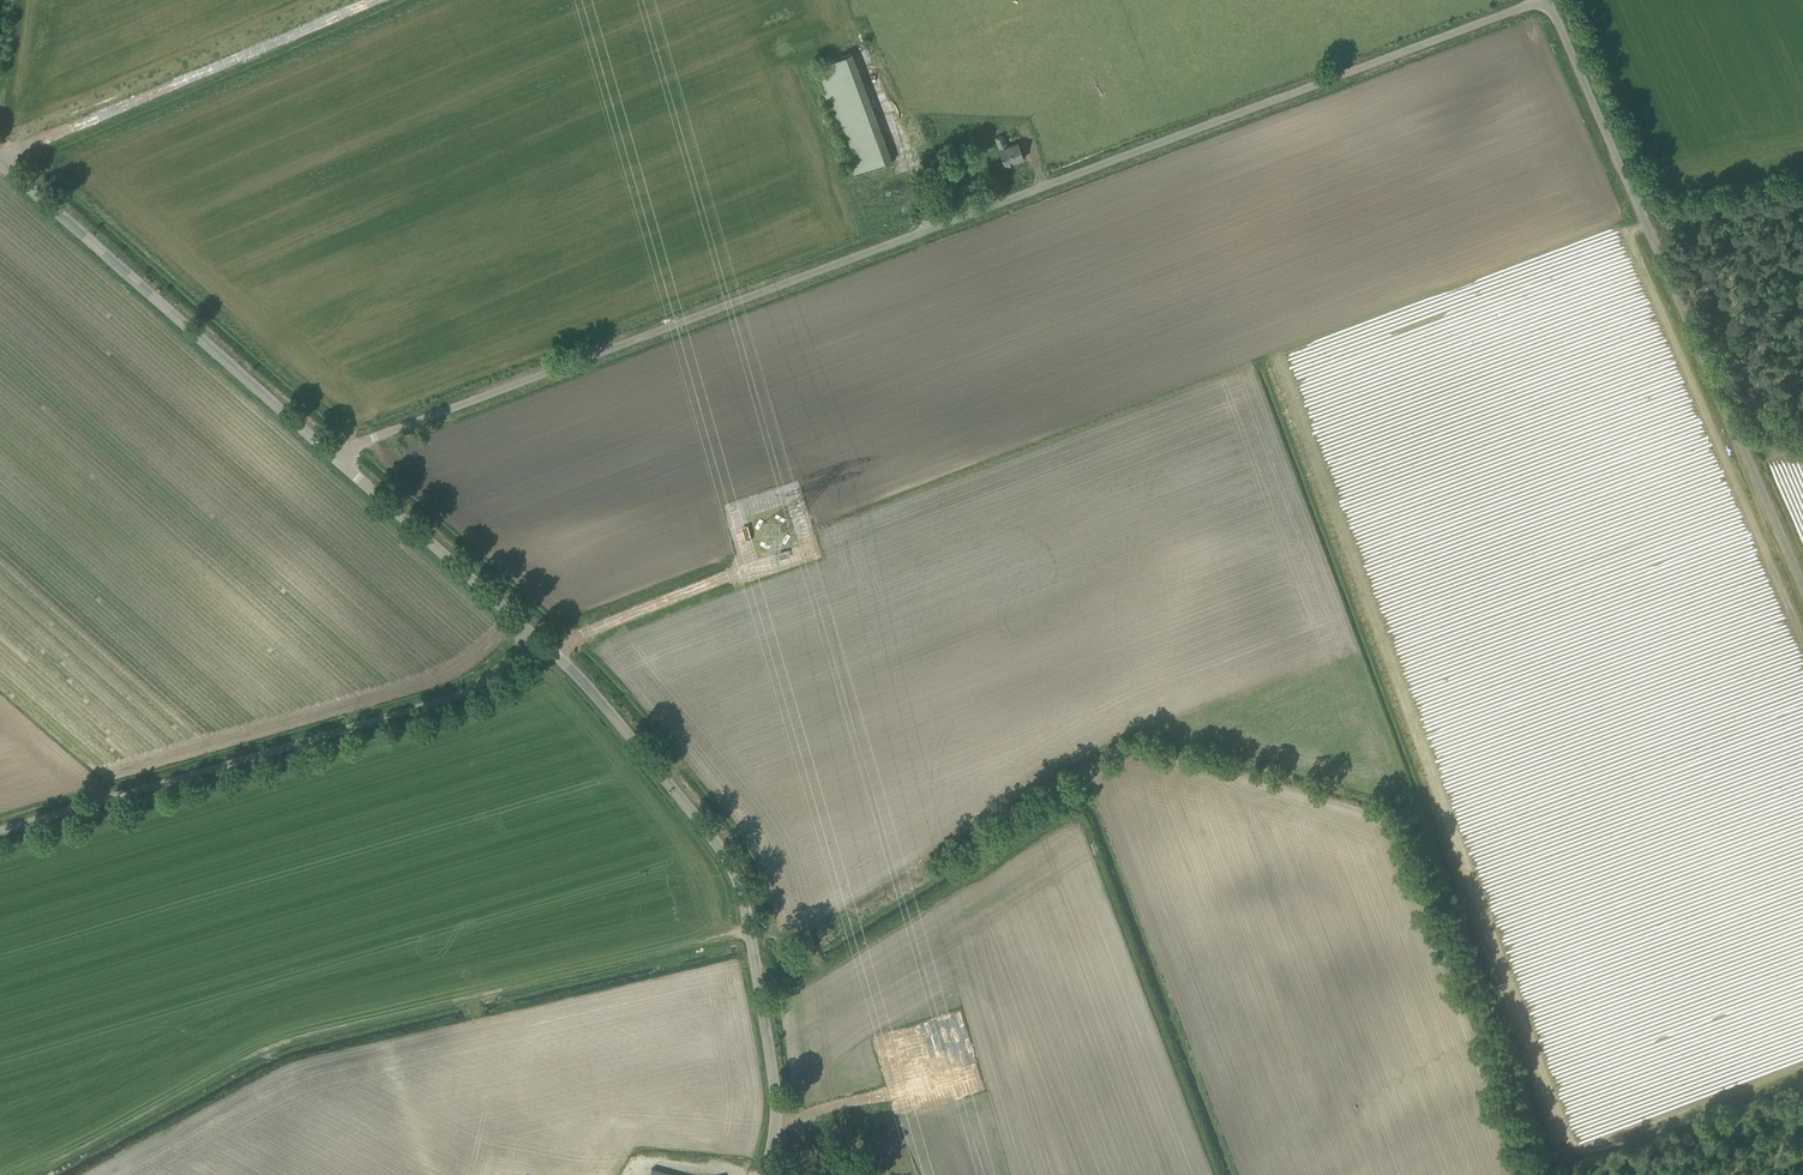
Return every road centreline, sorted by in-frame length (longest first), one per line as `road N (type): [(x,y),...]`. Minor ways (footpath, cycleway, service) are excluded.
road 1 (unclassified): [(334,455),(1538,0)]
road 2 (unclassified): [(1802,581),(1548,0)]
road 3 (unclassified): [(769,1174),(778,1092),(751,890),(738,855),(611,701),(536,629)]
road 4 (unclassified): [(0,833),(484,695),(525,663),(536,629)]
road 5 (unclassified): [(334,455),(0,163)]
road 6 (unclassified): [(536,629),(334,455)]

